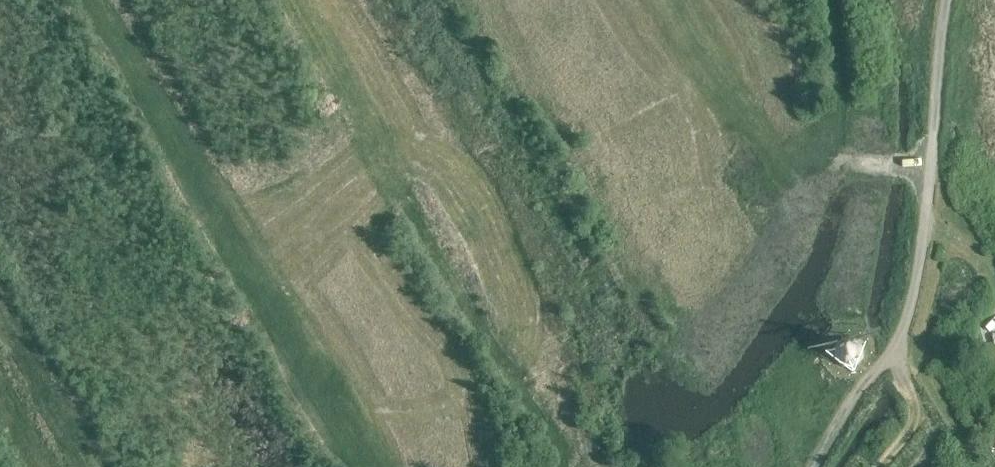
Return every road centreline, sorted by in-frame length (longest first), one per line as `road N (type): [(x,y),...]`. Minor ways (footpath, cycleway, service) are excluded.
road 1 (unclassified): [(946,0),(923,230),(908,320),(893,352)]

